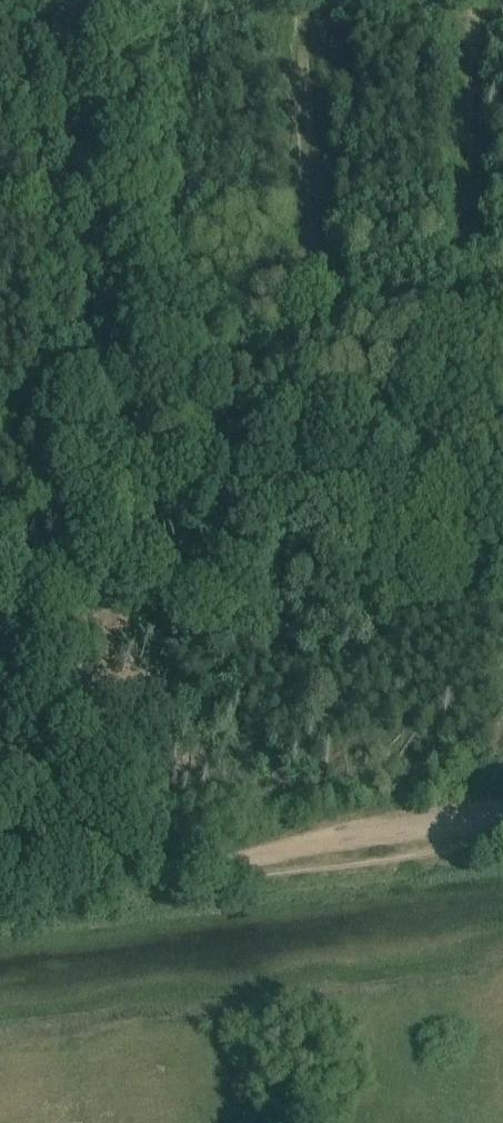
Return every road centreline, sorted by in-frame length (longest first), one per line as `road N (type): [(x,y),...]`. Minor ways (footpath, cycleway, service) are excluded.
road 1 (track): [(502,832),(0,883)]
road 2 (track): [(0,381),(113,403),(502,396)]

